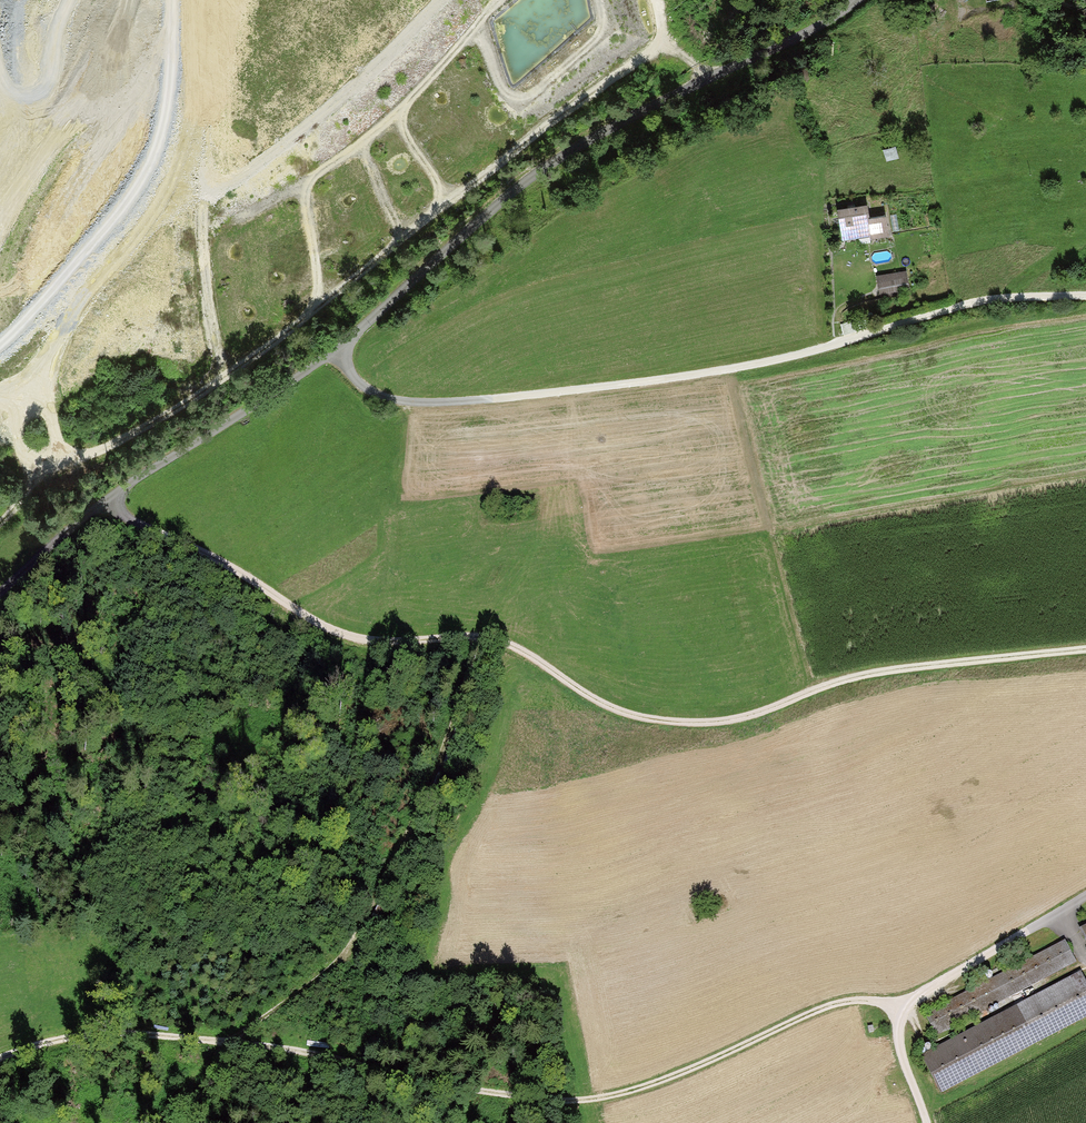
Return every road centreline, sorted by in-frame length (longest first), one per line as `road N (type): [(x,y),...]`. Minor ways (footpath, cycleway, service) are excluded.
road 1 (residential): [(861,0),(538,167),(335,354),(105,501),(0,596)]
road 2 (track): [(1085,649),(865,675),(731,720),(647,718),(594,698),(495,638),(366,640),(331,629),(105,501)]
road 3 (track): [(894,1008),(848,1000),(635,1091),(583,1099),(502,1095),(372,1061),(151,1032),(34,1047),(0,1060)]
road 4 (track): [(1085,297),(998,299),(708,373),(430,404),(373,394),(335,354)]
road 5 (track): [(474,637),(427,796),(370,909),(321,972),(230,1041)]
road 6 (track): [(1052,918),(894,1008)]

